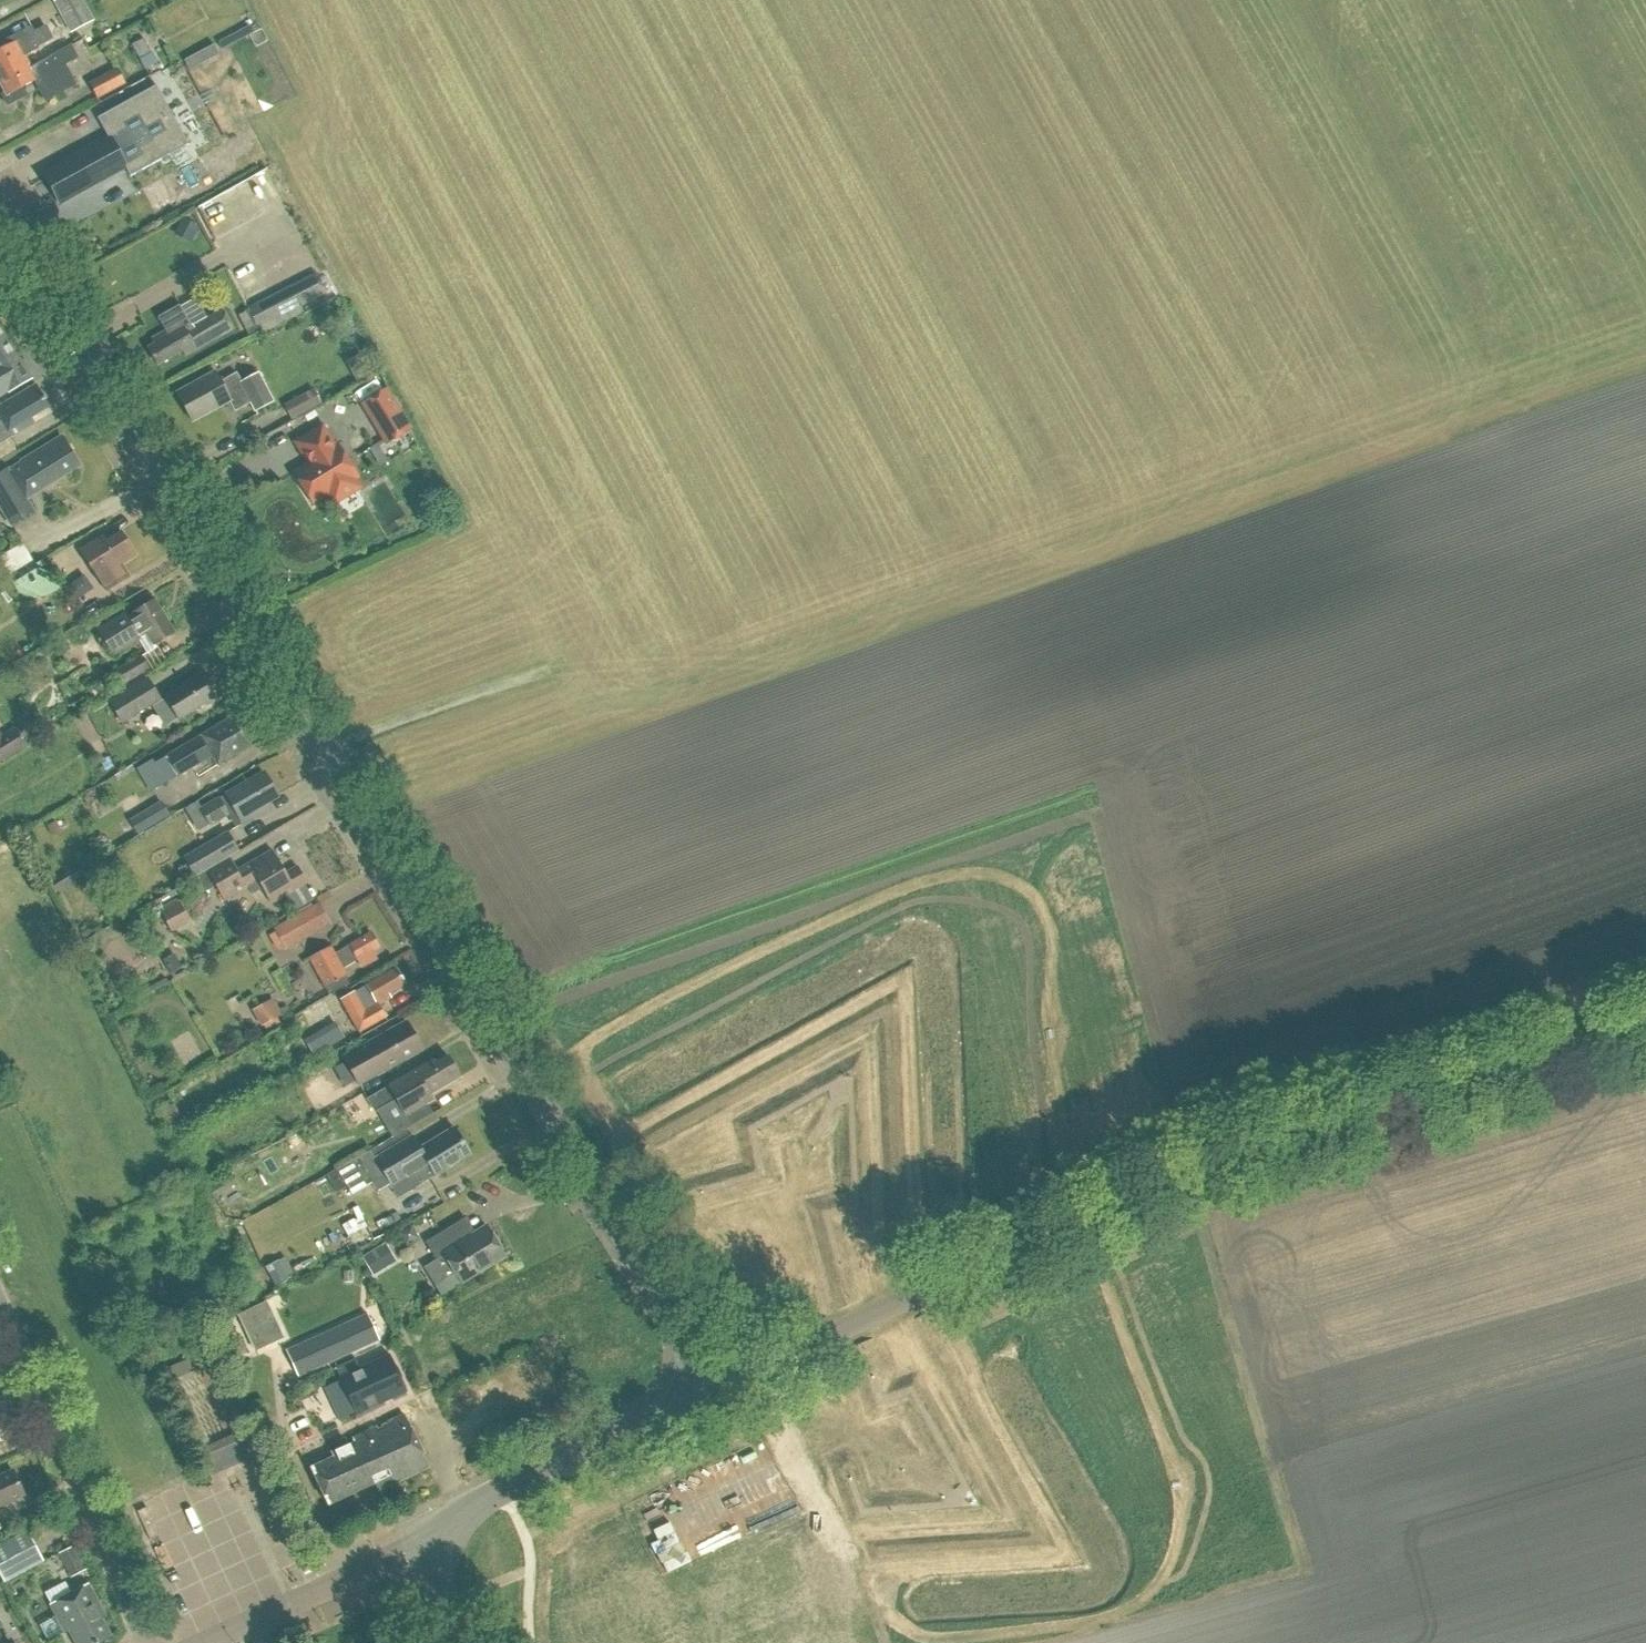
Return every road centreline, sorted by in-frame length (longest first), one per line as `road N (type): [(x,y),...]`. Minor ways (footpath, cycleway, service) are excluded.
road 1 (tertiary): [(718,1385),(0,211)]
road 2 (unclassified): [(718,1385),(1163,1180),(1265,1141),(1645,1027)]
road 3 (residential): [(143,1642),(0,1303)]
road 4 (tertiary): [(416,1542),(718,1385)]
road 5 (tertiary): [(206,1642),(416,1542)]

